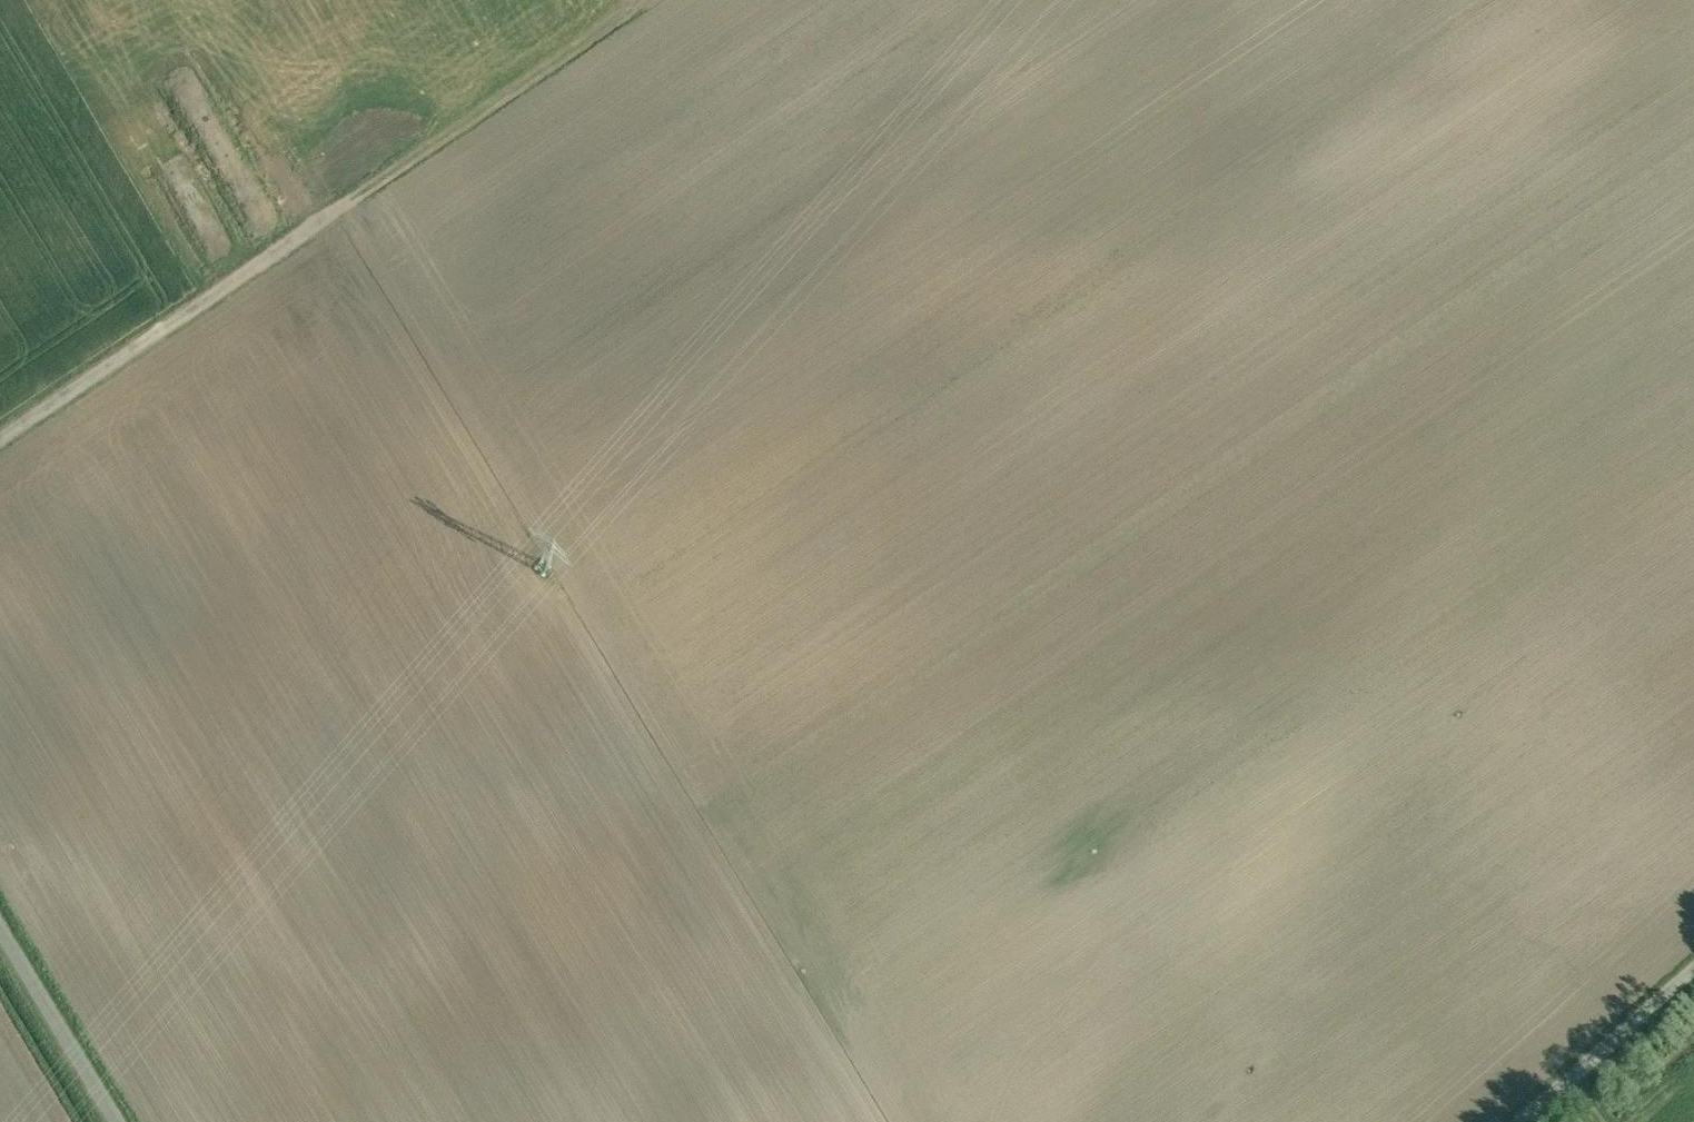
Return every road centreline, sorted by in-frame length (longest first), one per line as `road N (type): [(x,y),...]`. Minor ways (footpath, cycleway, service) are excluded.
road 1 (unclassified): [(0,927),(117,1121)]
road 2 (unclassified): [(1693,977),(1526,1121)]

